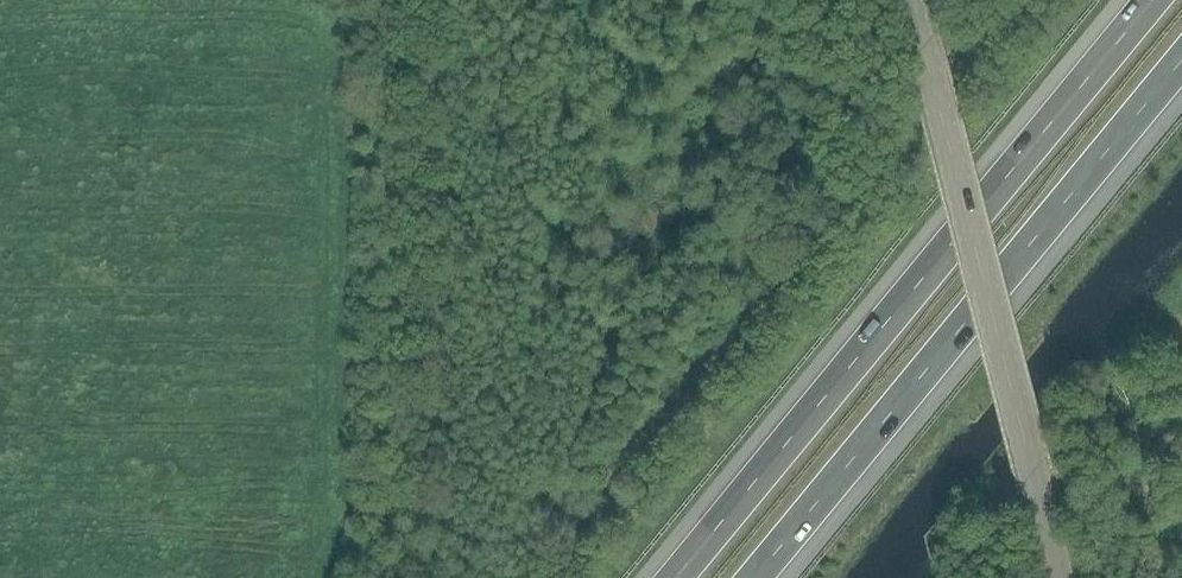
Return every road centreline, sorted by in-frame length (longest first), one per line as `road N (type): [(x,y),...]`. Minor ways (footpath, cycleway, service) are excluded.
road 1 (motorway): [(1154,0),(677,577)]
road 2 (motorway): [(756,577),(1181,62)]
road 3 (tertiary): [(1057,577),(906,0)]

